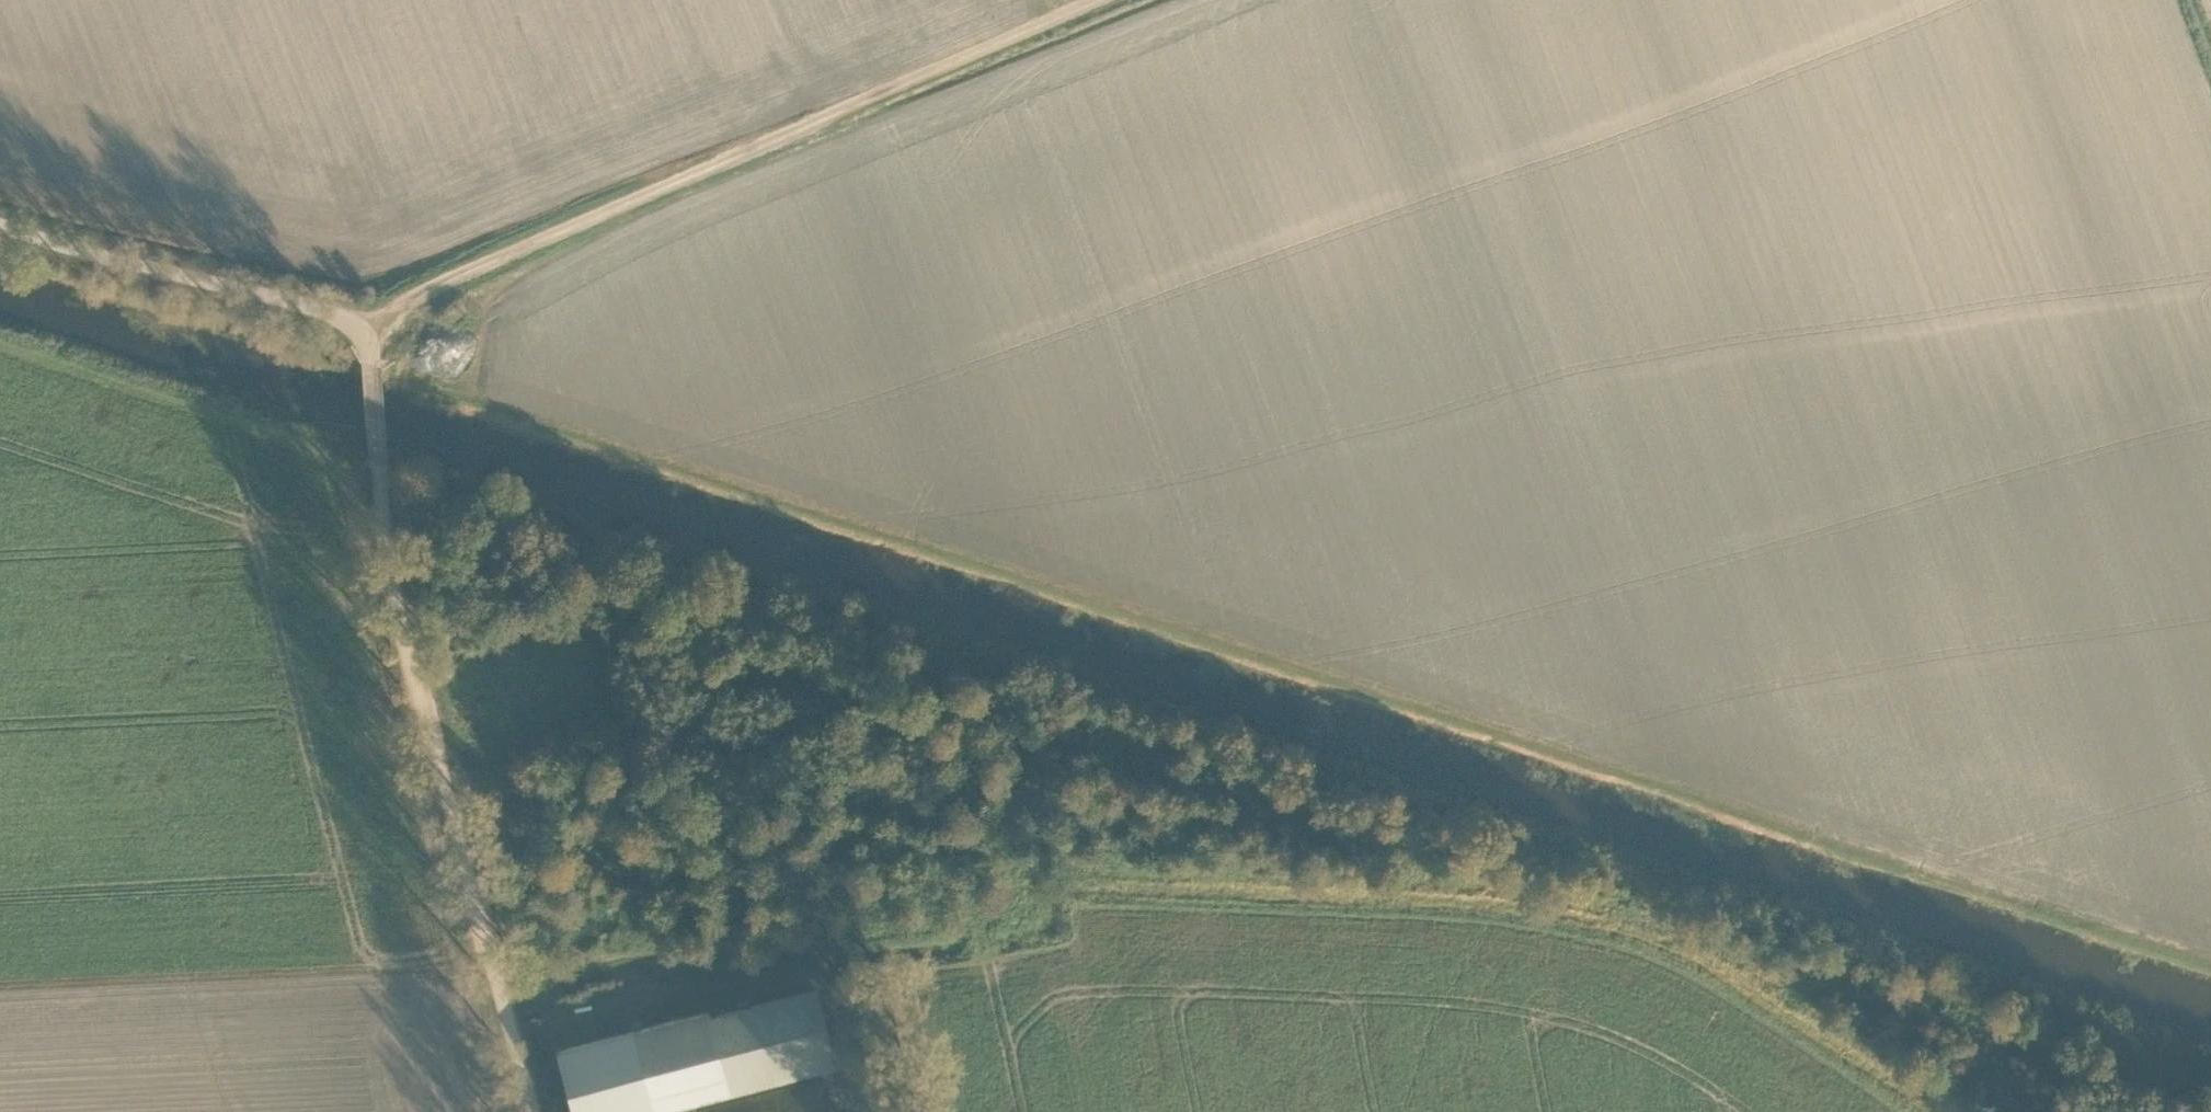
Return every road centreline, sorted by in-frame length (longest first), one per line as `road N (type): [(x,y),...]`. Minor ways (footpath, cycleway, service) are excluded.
road 1 (tertiary): [(531,1111),(430,738),(387,528),(364,329),(84,254),(0,223)]

